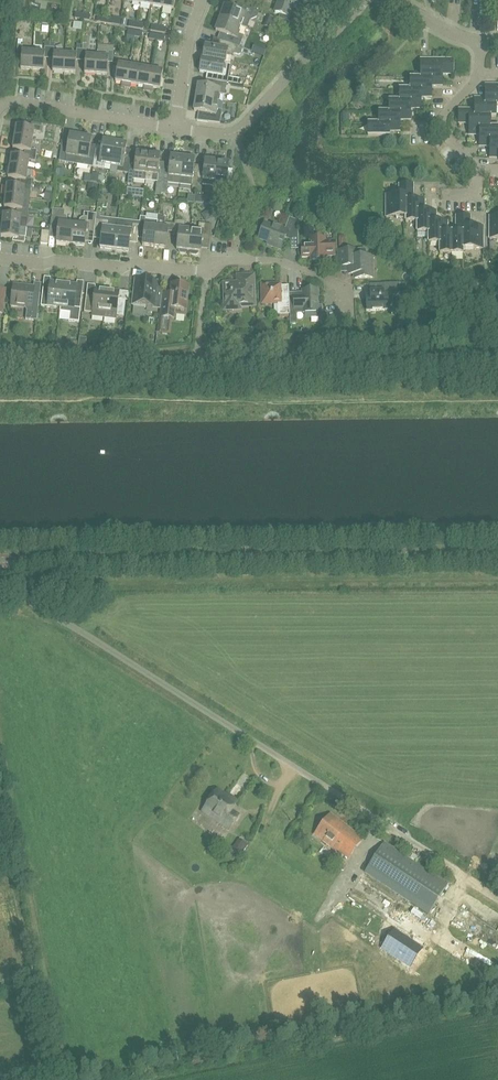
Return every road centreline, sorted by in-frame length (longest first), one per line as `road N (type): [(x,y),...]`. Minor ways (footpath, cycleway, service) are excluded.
road 1 (unclassified): [(482,884),(33,603),(12,580),(8,560)]
road 2 (tertiary): [(497,556),(8,560)]
road 3 (residential): [(352,318),(349,287),(277,260),(220,260),(205,272),(0,259)]
road 4 (track): [(0,758),(64,1079)]
road 5 (residential): [(363,0),(237,131),(176,128)]
road 6 (residential): [(176,128),(4,104)]
road 7 (residential): [(176,128),(202,0)]
road 8 (residential): [(479,74),(442,124),(477,169)]

